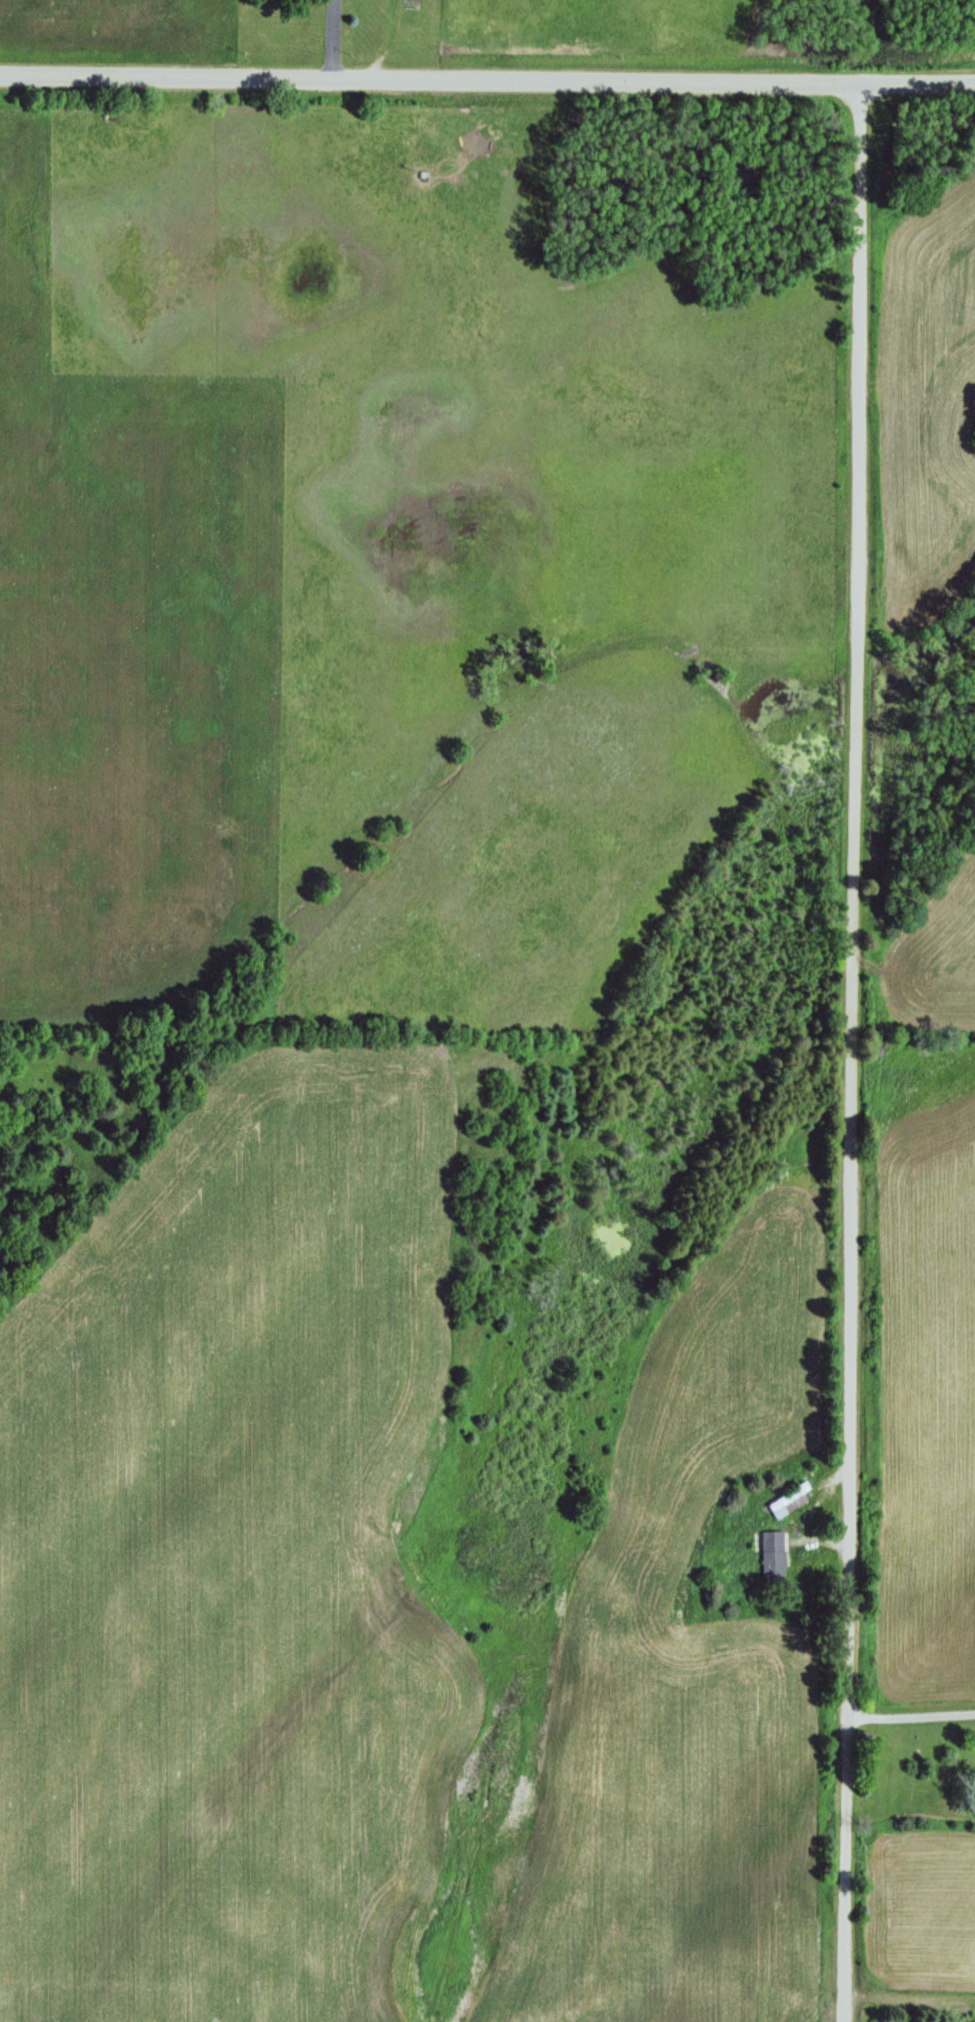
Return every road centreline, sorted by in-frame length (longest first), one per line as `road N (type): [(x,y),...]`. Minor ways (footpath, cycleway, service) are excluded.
road 1 (residential): [(845,2021),(854,83)]
road 2 (secondary): [(974,83),(0,76)]

